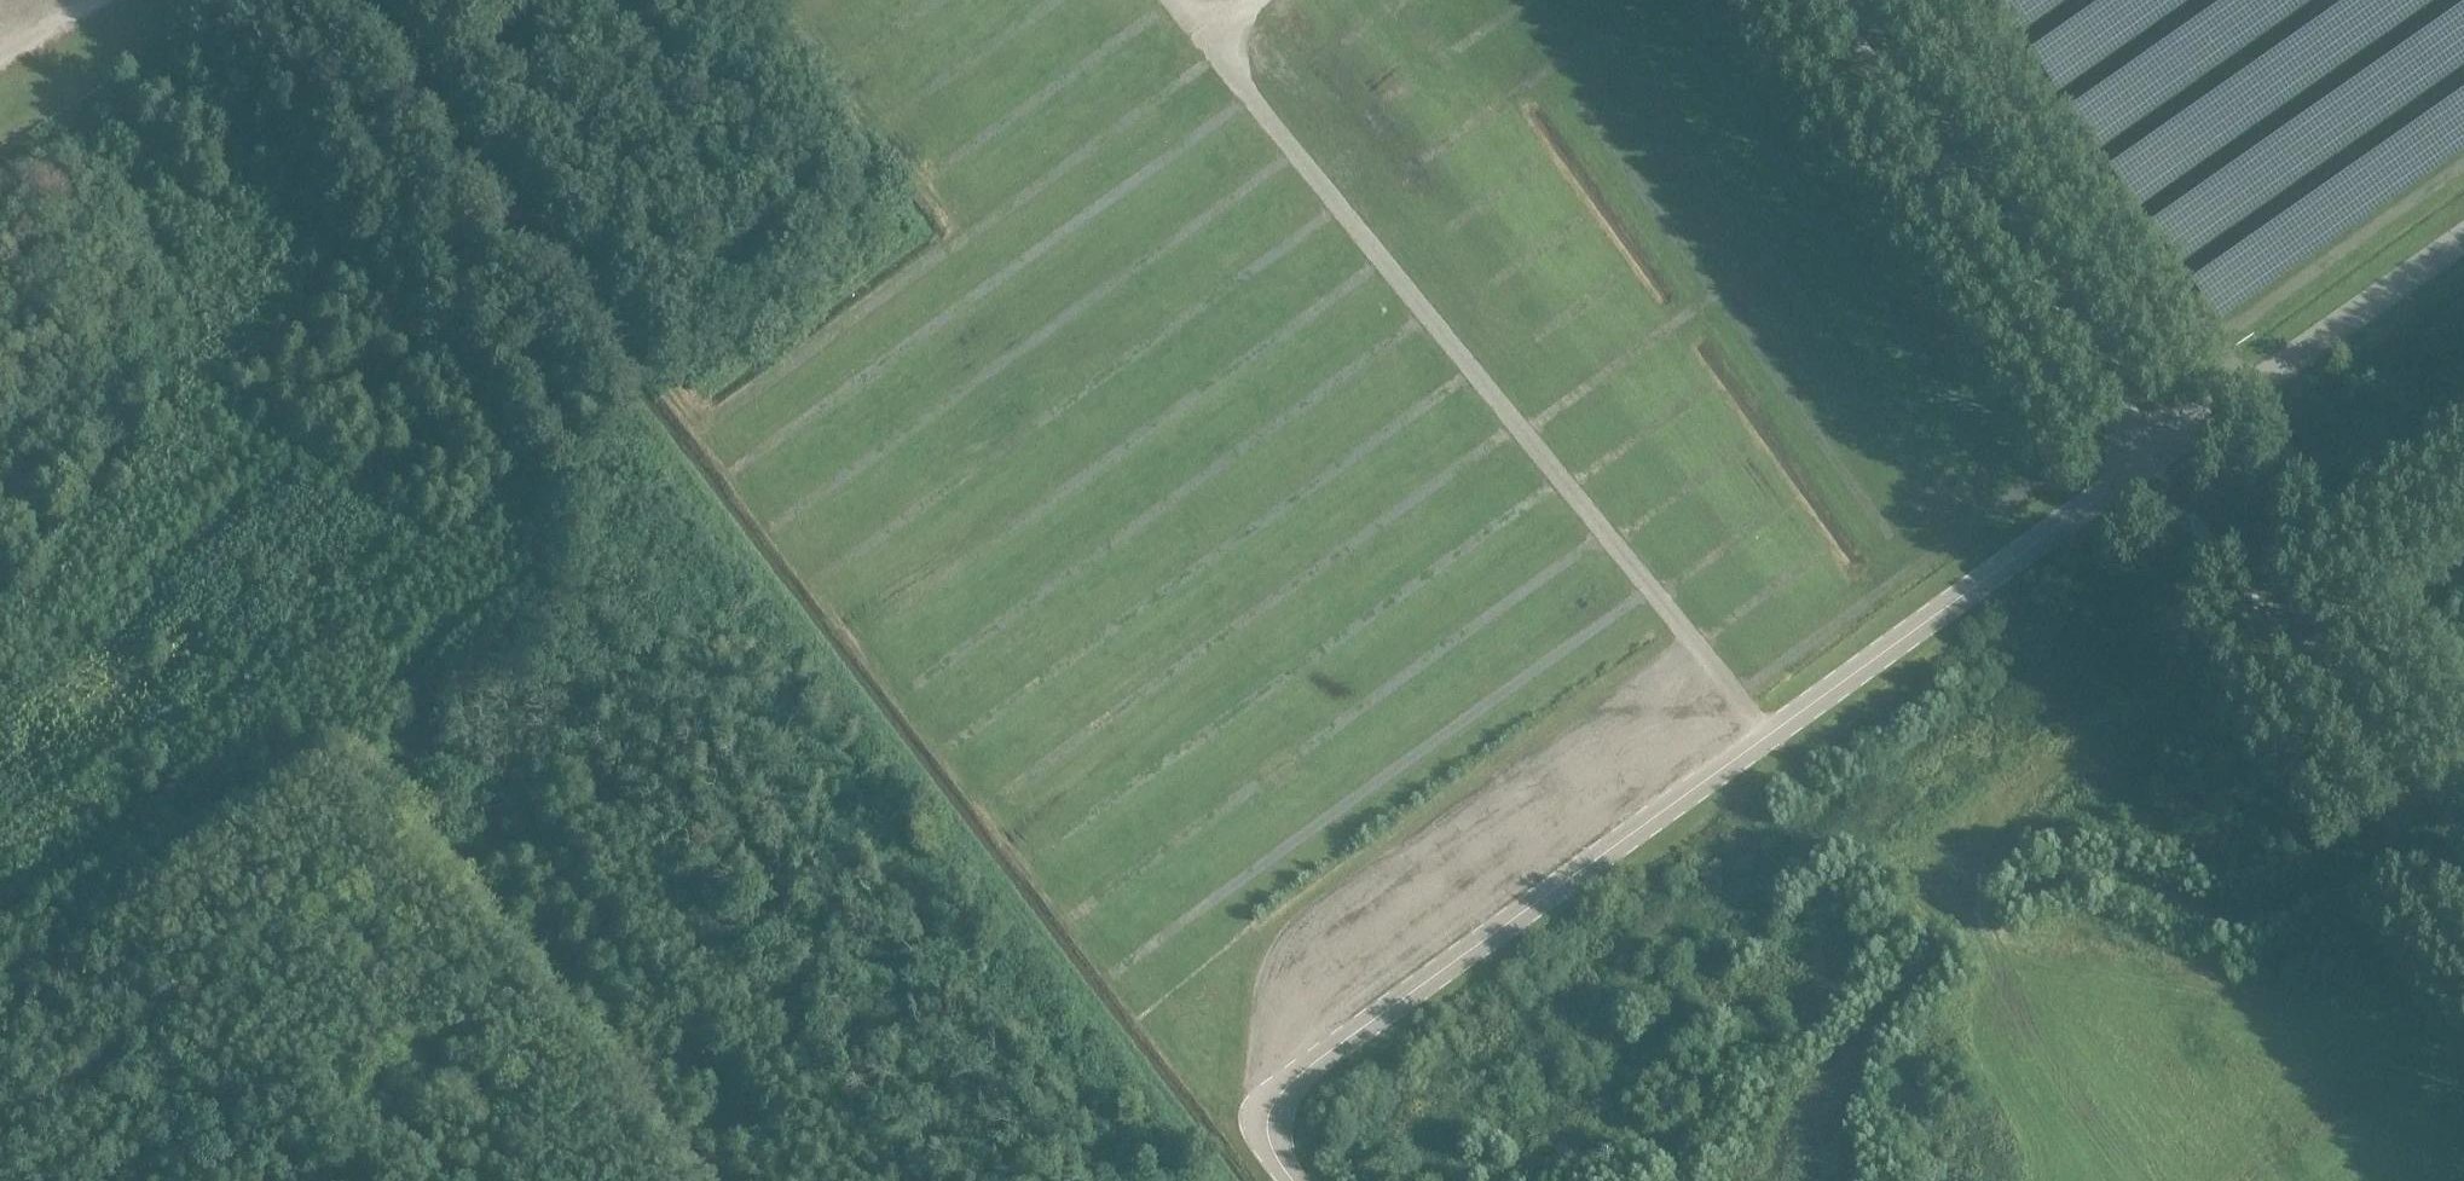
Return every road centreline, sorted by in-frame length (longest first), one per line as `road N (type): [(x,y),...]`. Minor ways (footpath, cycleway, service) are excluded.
road 1 (unclassified): [(1825,0),(2158,454),(1290,1083),(1269,1111),(1268,1144),(1296,1180)]

